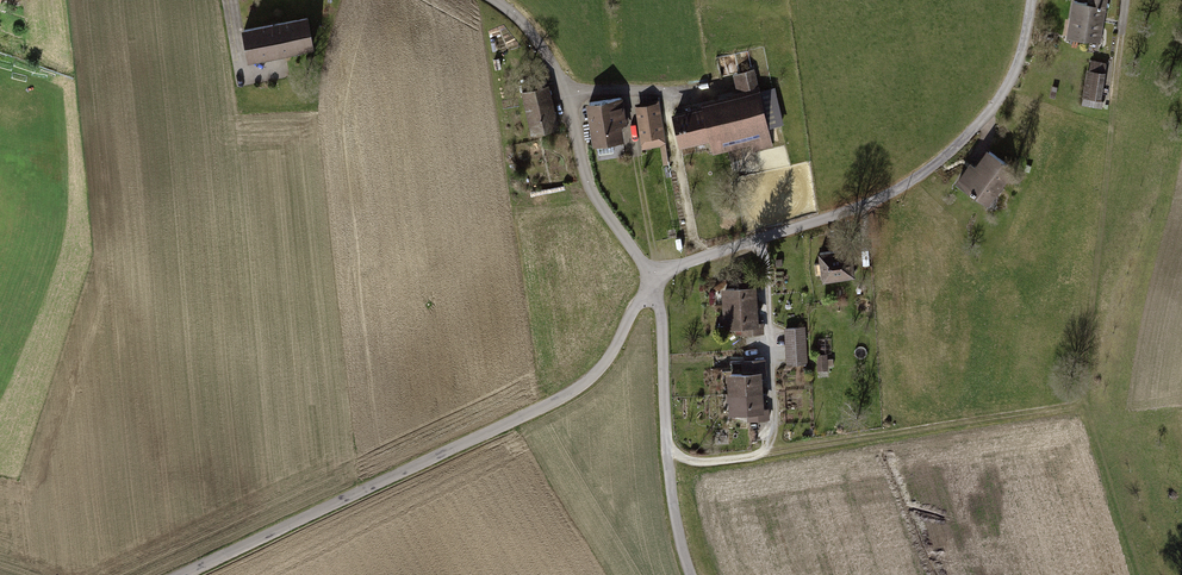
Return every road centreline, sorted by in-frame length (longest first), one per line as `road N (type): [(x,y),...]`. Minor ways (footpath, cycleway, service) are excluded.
road 1 (residential): [(181,574),(565,398),(604,366),(652,279)]
road 2 (residential): [(652,279),(878,199),(927,172),(1008,84),(1030,0)]
road 3 (residential): [(491,0),(544,51),(567,99),(592,190),(652,279)]
road 4 (residential): [(652,279),(666,448),(689,574)]

